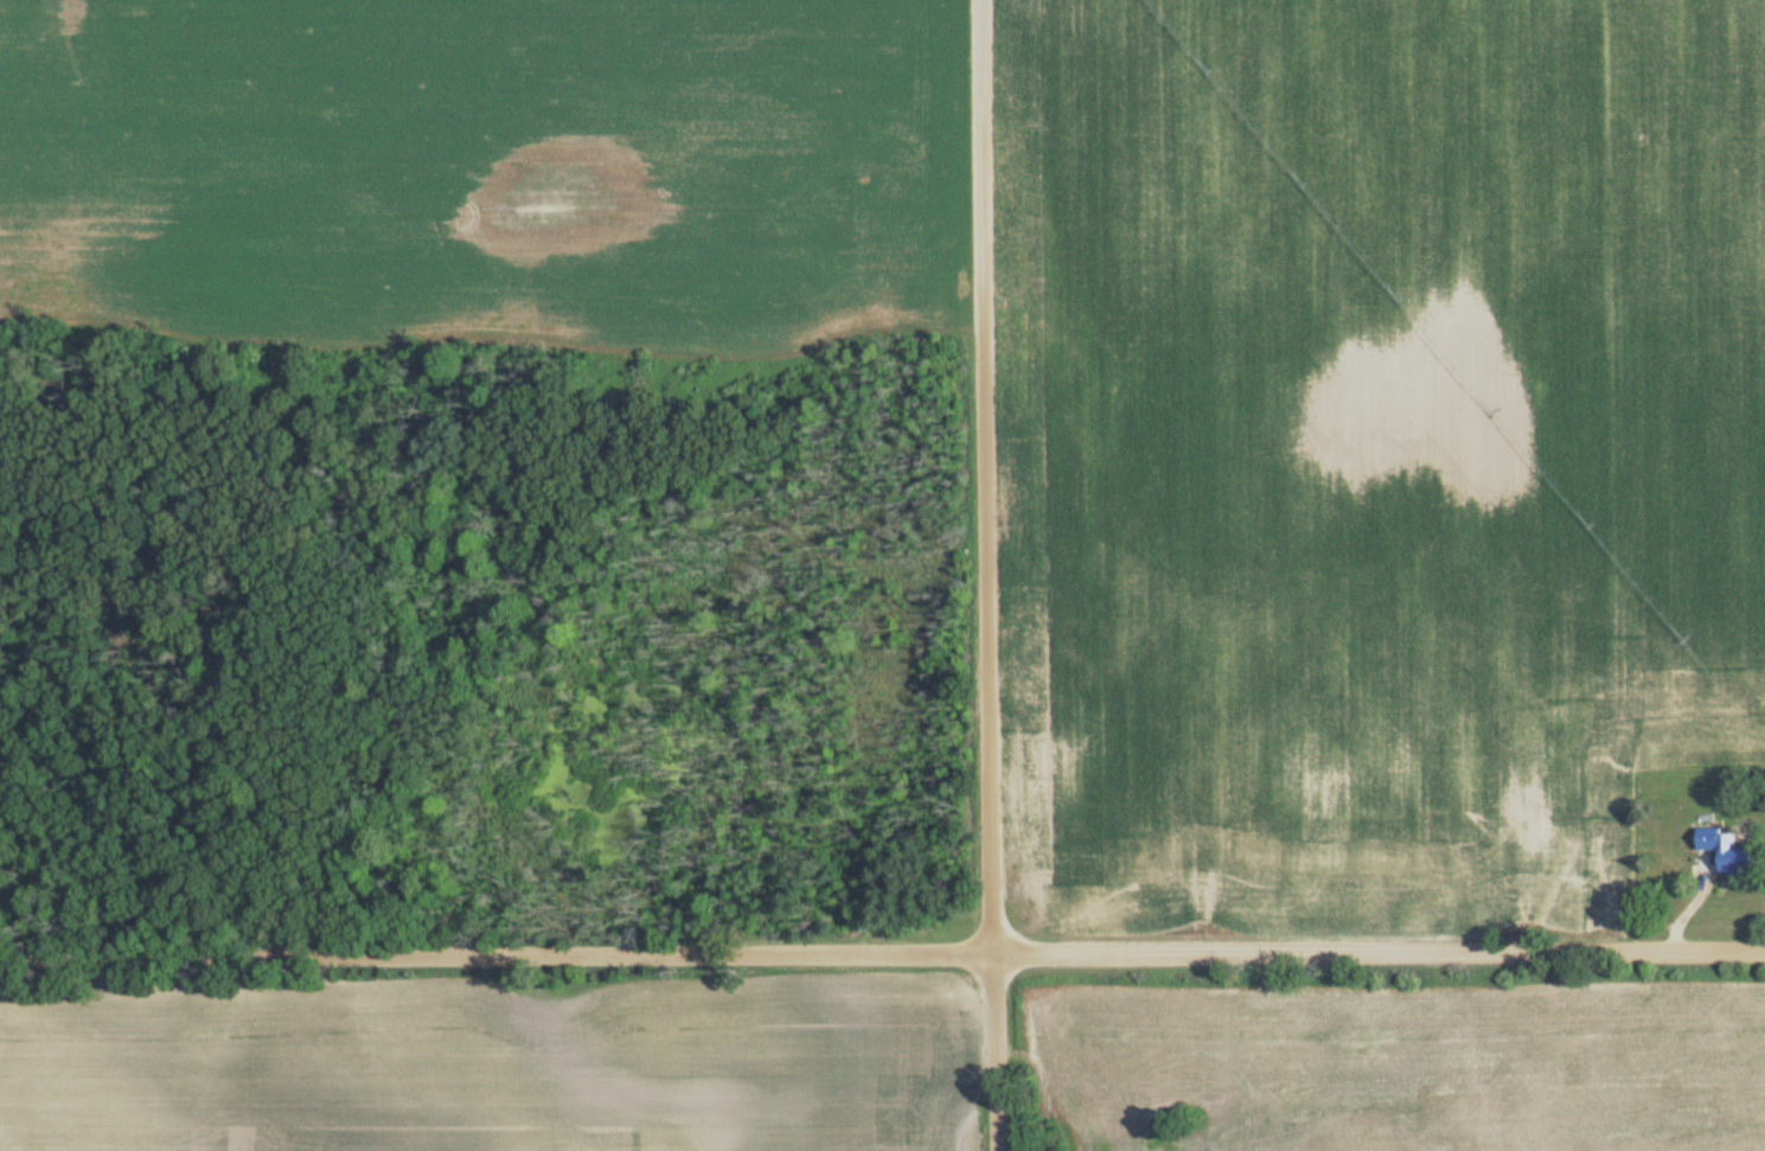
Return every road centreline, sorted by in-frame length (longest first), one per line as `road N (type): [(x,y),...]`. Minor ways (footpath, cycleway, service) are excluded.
road 1 (residential): [(1764,947),(0,954)]
road 2 (residential): [(992,1150),(980,0)]

